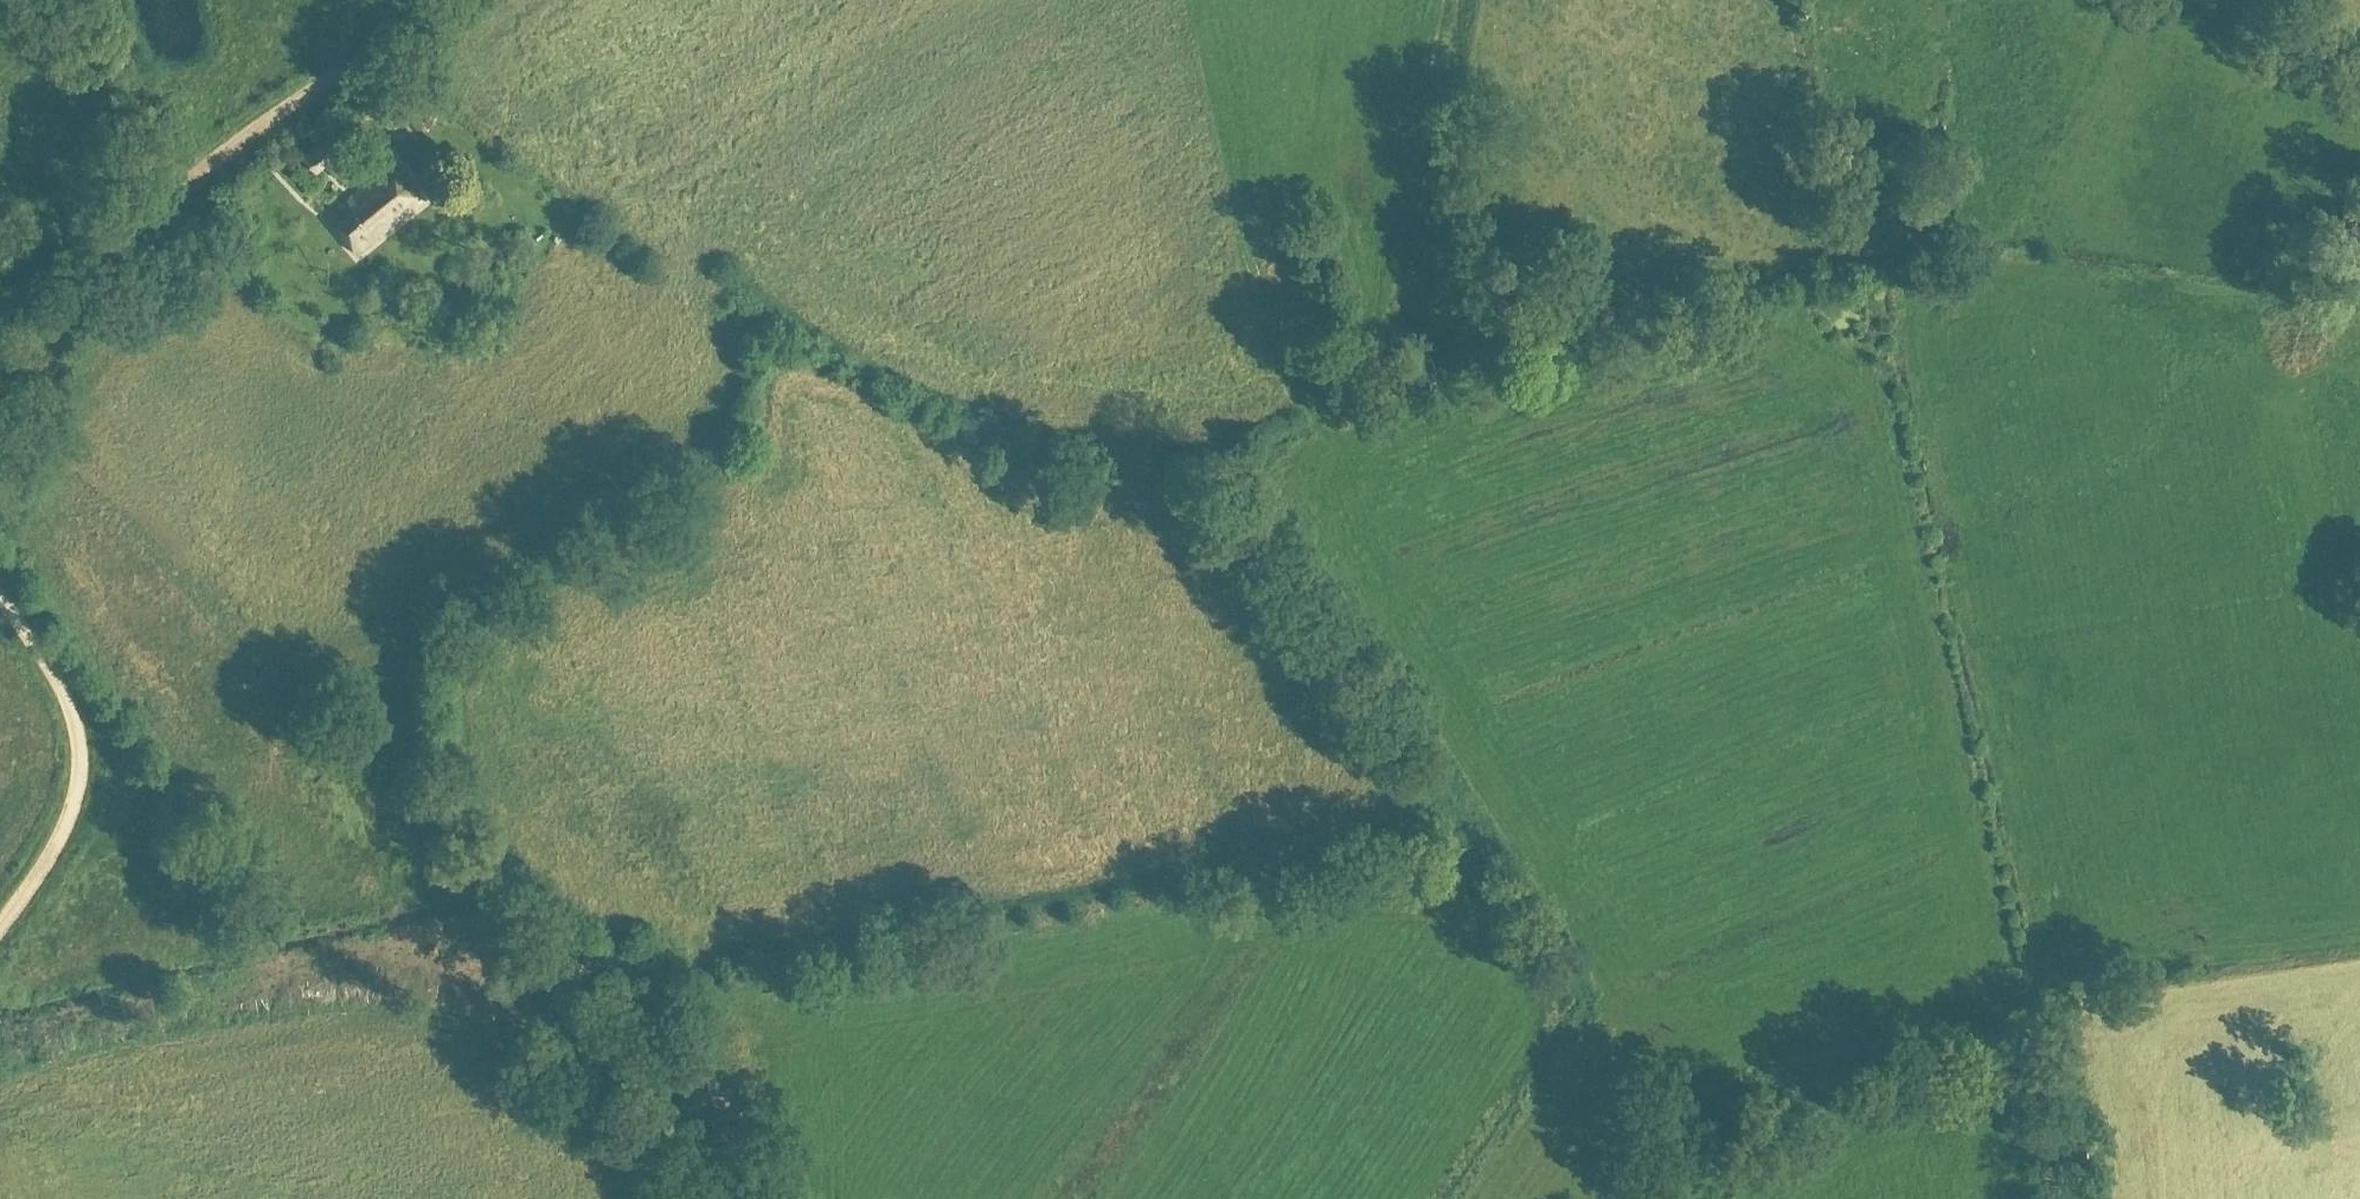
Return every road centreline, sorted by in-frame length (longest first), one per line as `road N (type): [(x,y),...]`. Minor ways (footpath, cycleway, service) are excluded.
road 1 (track): [(0,378),(151,217),(243,139),(442,0)]
road 2 (track): [(0,929),(69,823),(83,749),(67,695),(0,585)]

